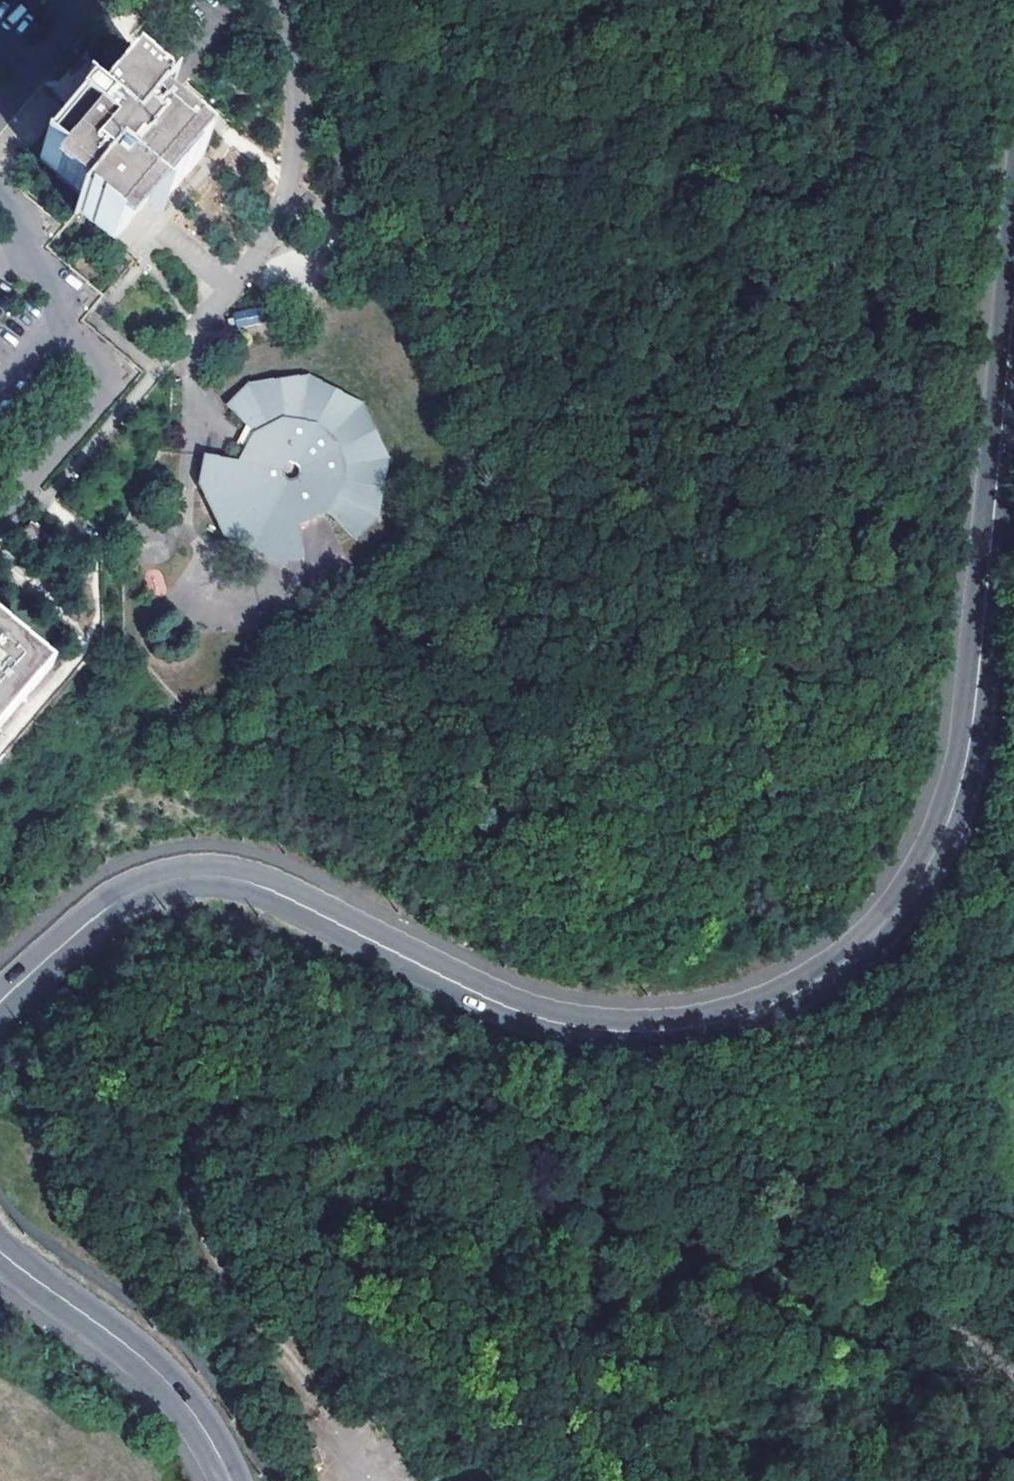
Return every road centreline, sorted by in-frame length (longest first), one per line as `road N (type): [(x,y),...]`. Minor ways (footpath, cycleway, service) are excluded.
road 1 (tertiary): [(1013,339),(985,637),(963,768),(919,874),(840,962),(779,998),(714,1019),(603,1026),(487,997),(272,890),(196,873),(151,883),(100,911),(0,1002)]
road 2 (residential): [(0,516),(103,388),(92,354),(55,321),(64,290),(15,246)]
road 3 (tertiary): [(0,1253),(150,1367),(199,1422),(230,1480)]
road 4 (residential): [(0,109),(95,0)]

